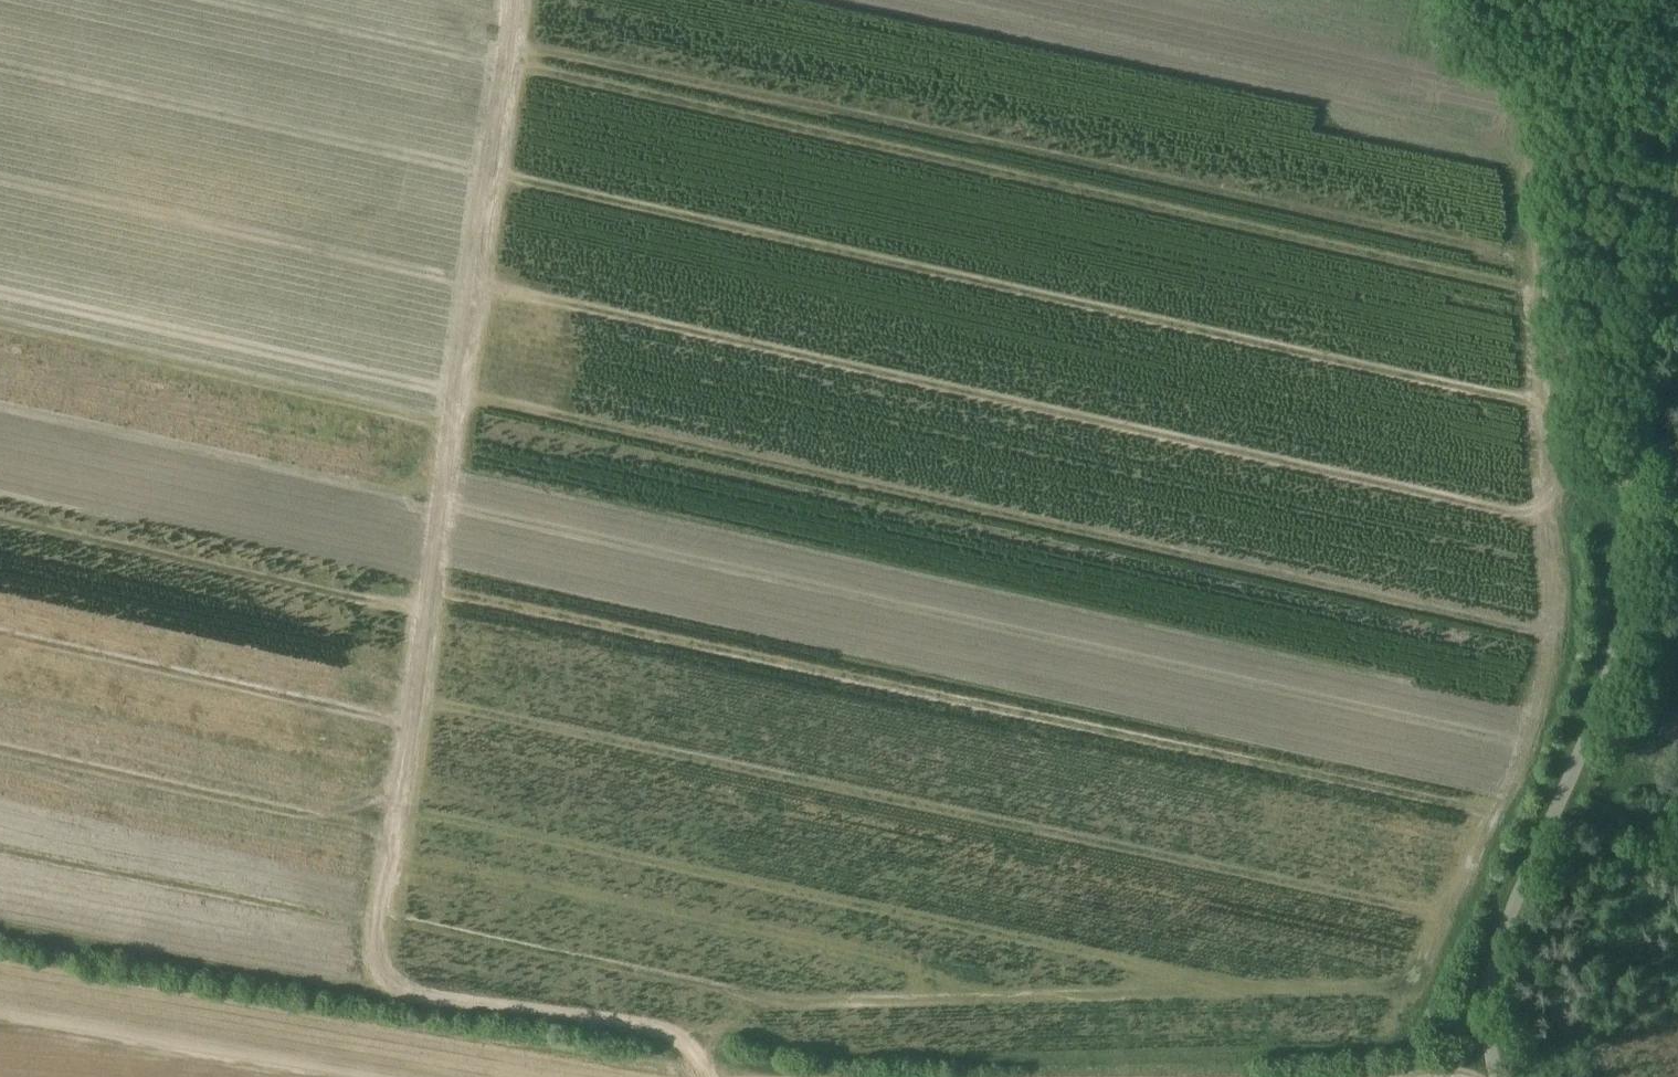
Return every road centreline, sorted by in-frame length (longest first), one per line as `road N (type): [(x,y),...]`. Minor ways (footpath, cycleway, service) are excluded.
road 1 (unclassified): [(1498,1076),(1490,1016),(1497,953),(1608,682),(1635,553),(1640,353),(1614,0)]

